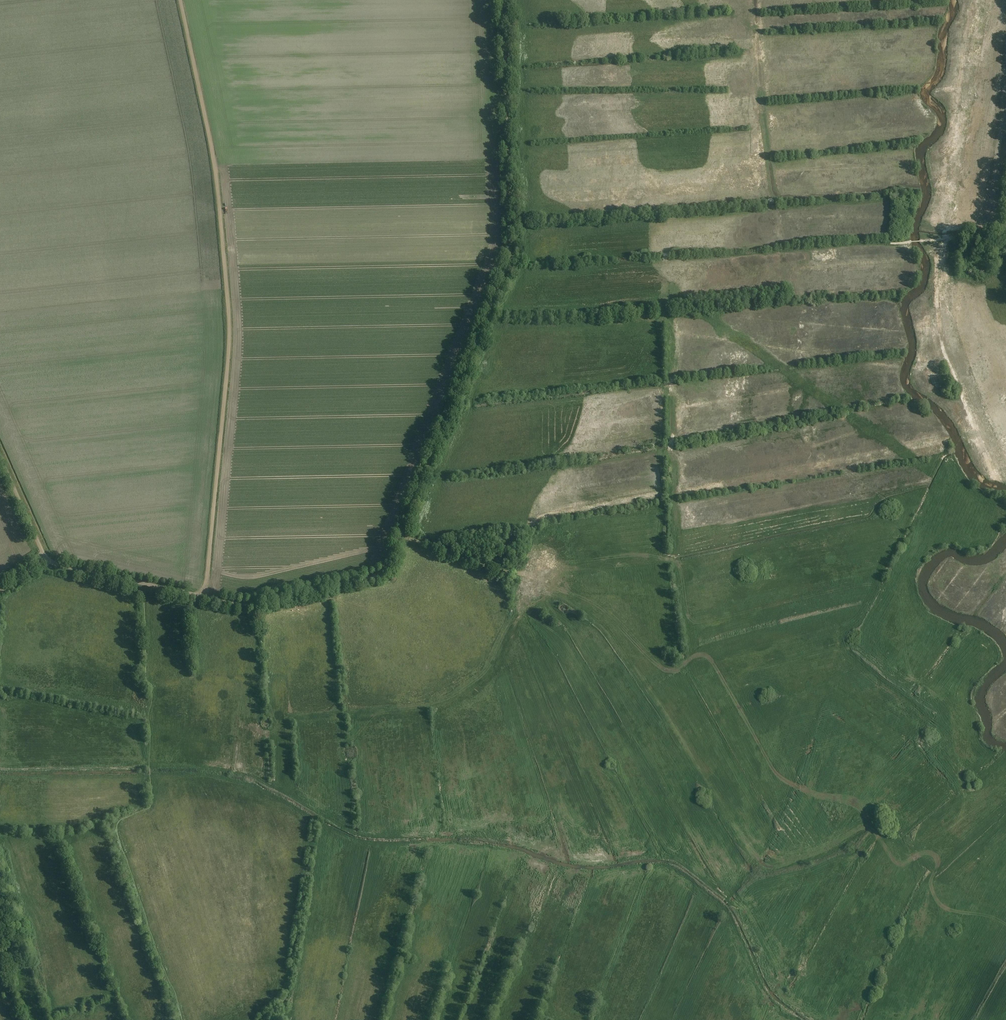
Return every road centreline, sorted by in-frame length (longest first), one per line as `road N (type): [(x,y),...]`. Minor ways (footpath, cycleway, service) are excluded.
road 1 (unclassified): [(43,553),(62,565),(245,604),(384,572),(511,251),(504,0)]
road 2 (track): [(180,0),(215,166),(230,320),(204,596)]

